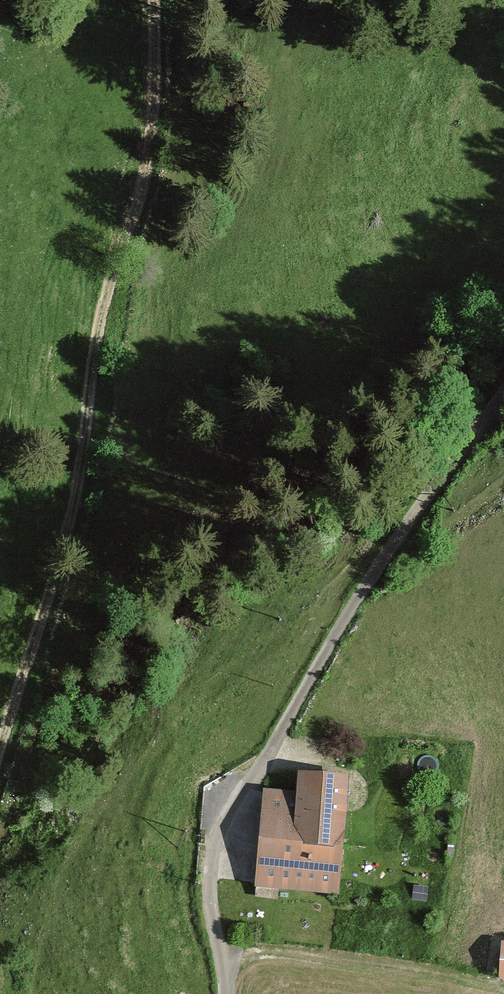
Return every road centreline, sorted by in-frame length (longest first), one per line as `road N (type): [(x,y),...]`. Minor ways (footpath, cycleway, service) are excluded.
road 1 (track): [(164,0),(159,88),(79,557),(0,782)]
road 2 (unclassified): [(503,386),(342,621),(233,814),(221,894),(231,993)]

